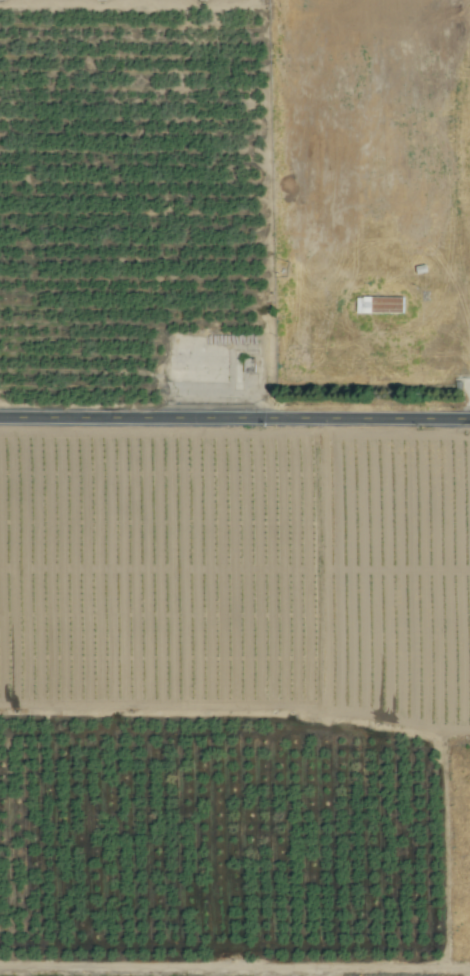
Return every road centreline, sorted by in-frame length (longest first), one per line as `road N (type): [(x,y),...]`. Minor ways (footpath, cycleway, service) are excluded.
road 1 (residential): [(0,419),(469,421)]

